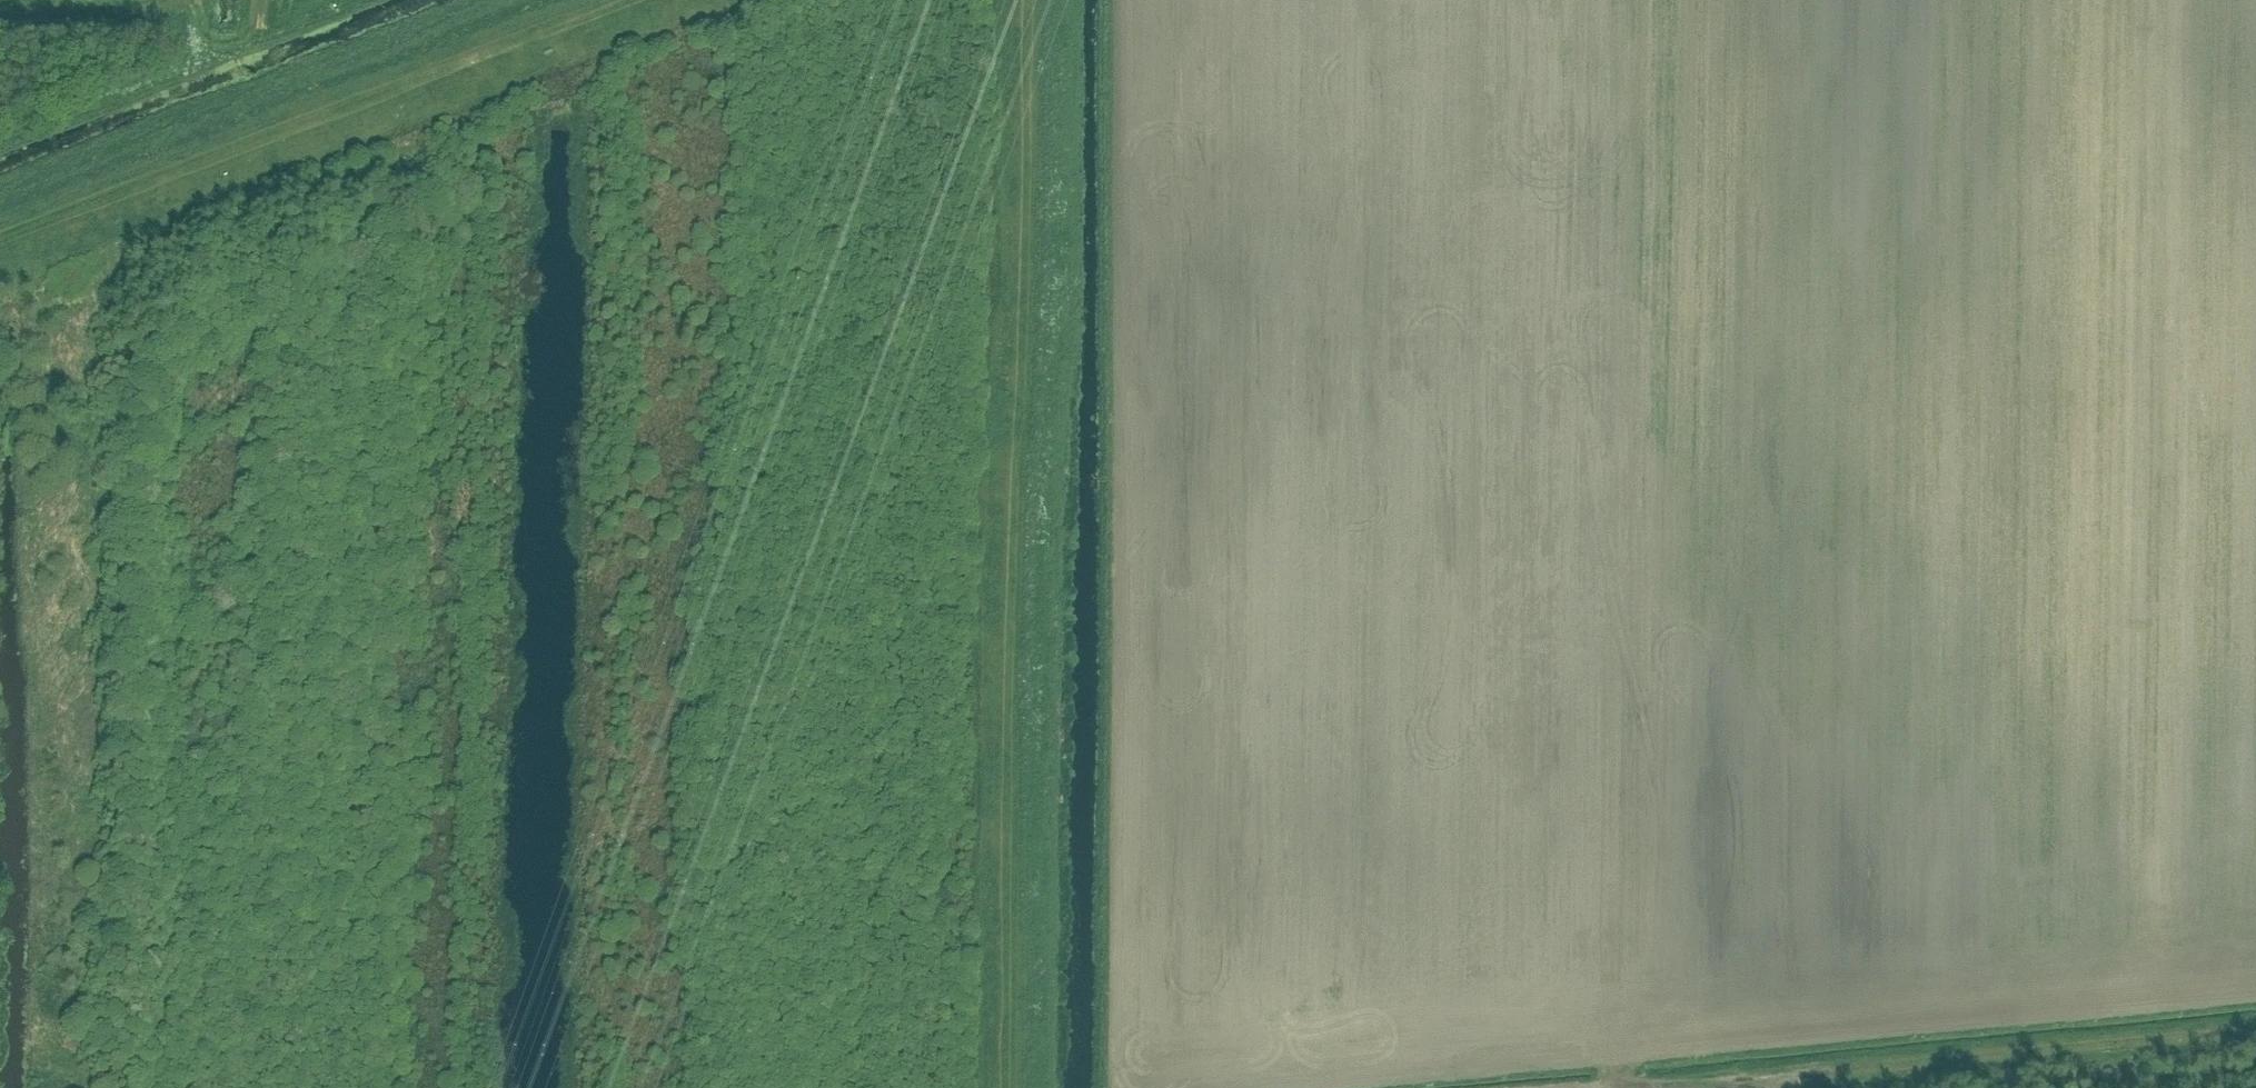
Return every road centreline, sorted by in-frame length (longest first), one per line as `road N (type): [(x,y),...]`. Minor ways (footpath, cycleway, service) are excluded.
road 1 (track): [(0,240),(626,0)]

